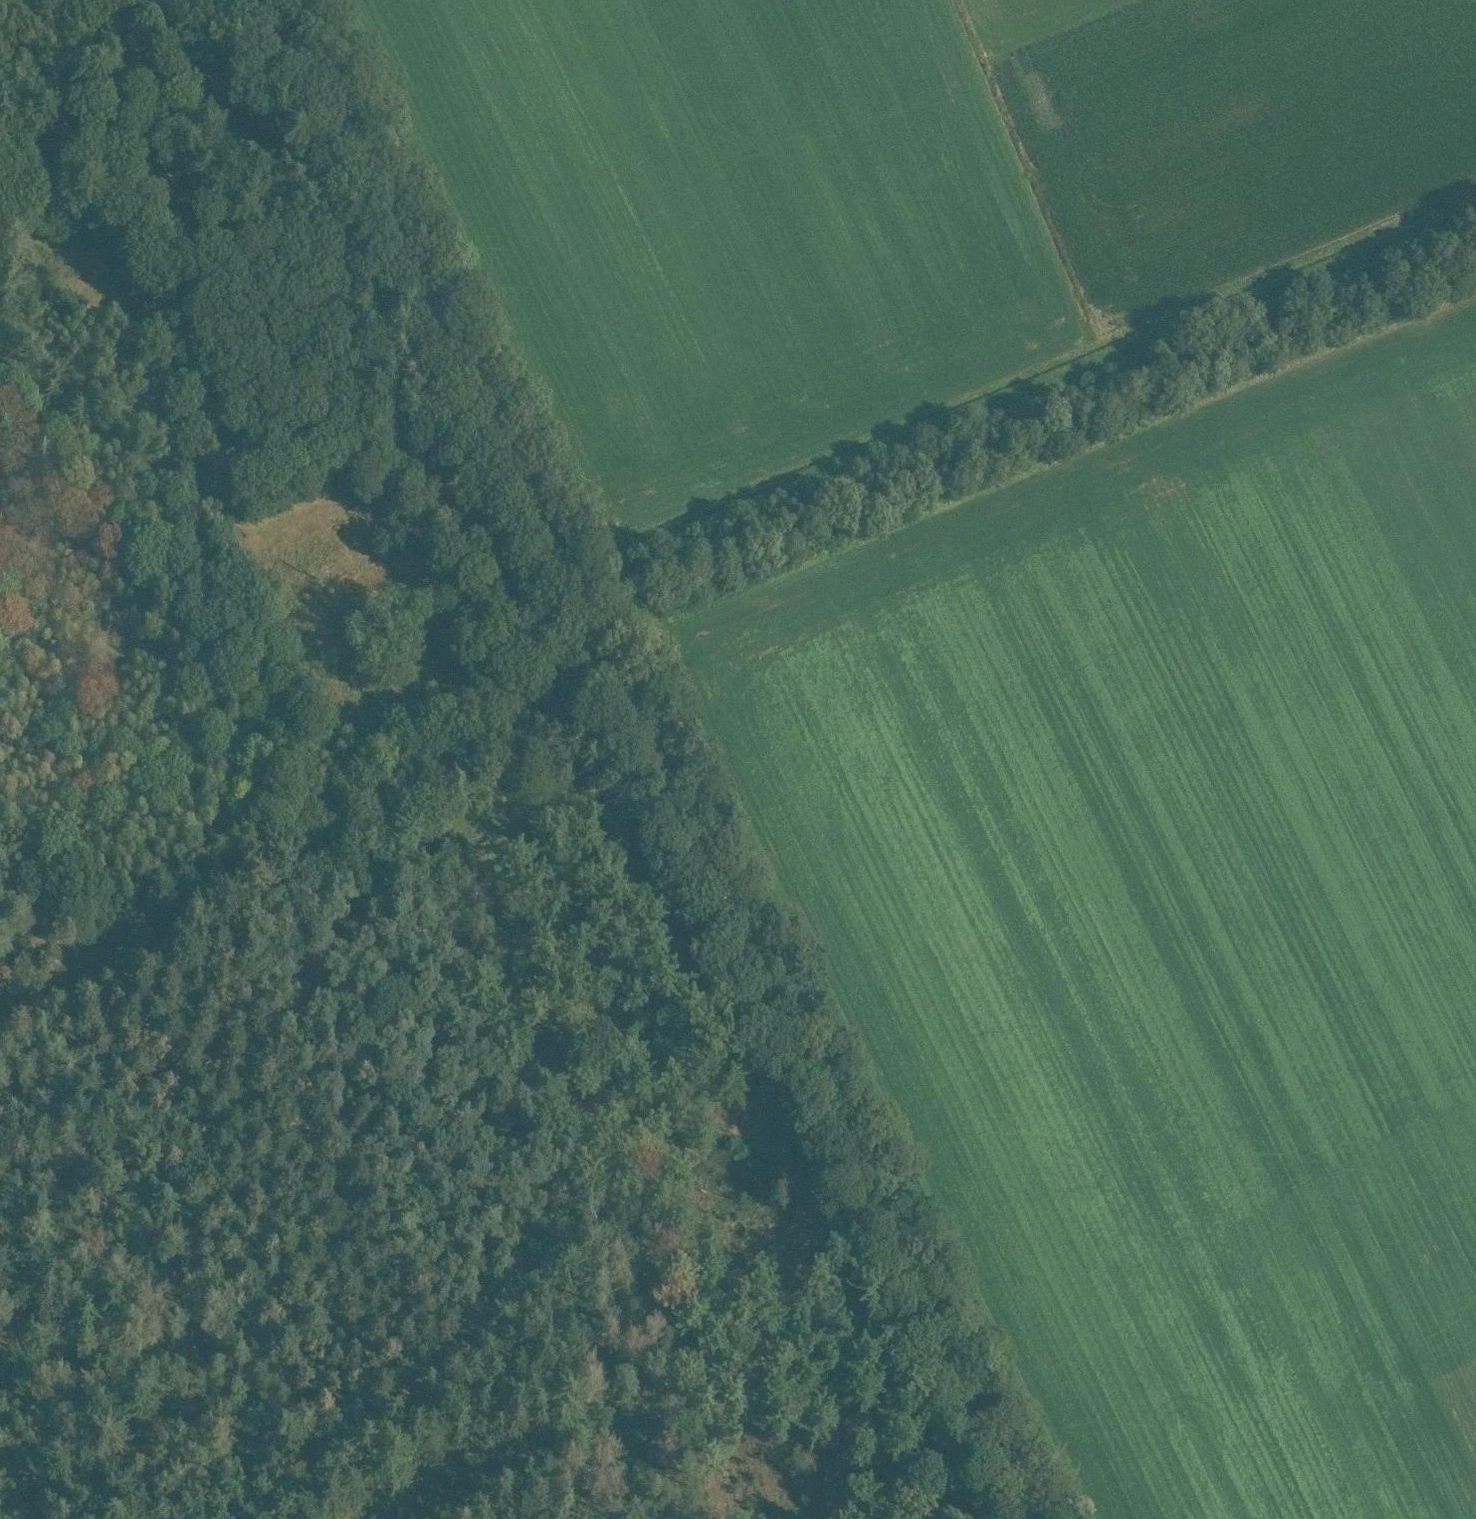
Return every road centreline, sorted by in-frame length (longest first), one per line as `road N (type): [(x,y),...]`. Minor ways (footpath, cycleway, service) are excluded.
road 1 (track): [(1475,350),(766,637),(741,653),(732,678),(730,707),(747,750),(1123,1518)]
road 2 (track): [(1035,1518),(577,579)]
road 3 (track): [(1475,212),(627,557)]
road 4 (track): [(577,579),(284,0)]
road 5 (track): [(0,199),(135,299),(240,519)]
road 6 (track): [(0,906),(43,914),(82,935),(81,964),(0,1021)]

